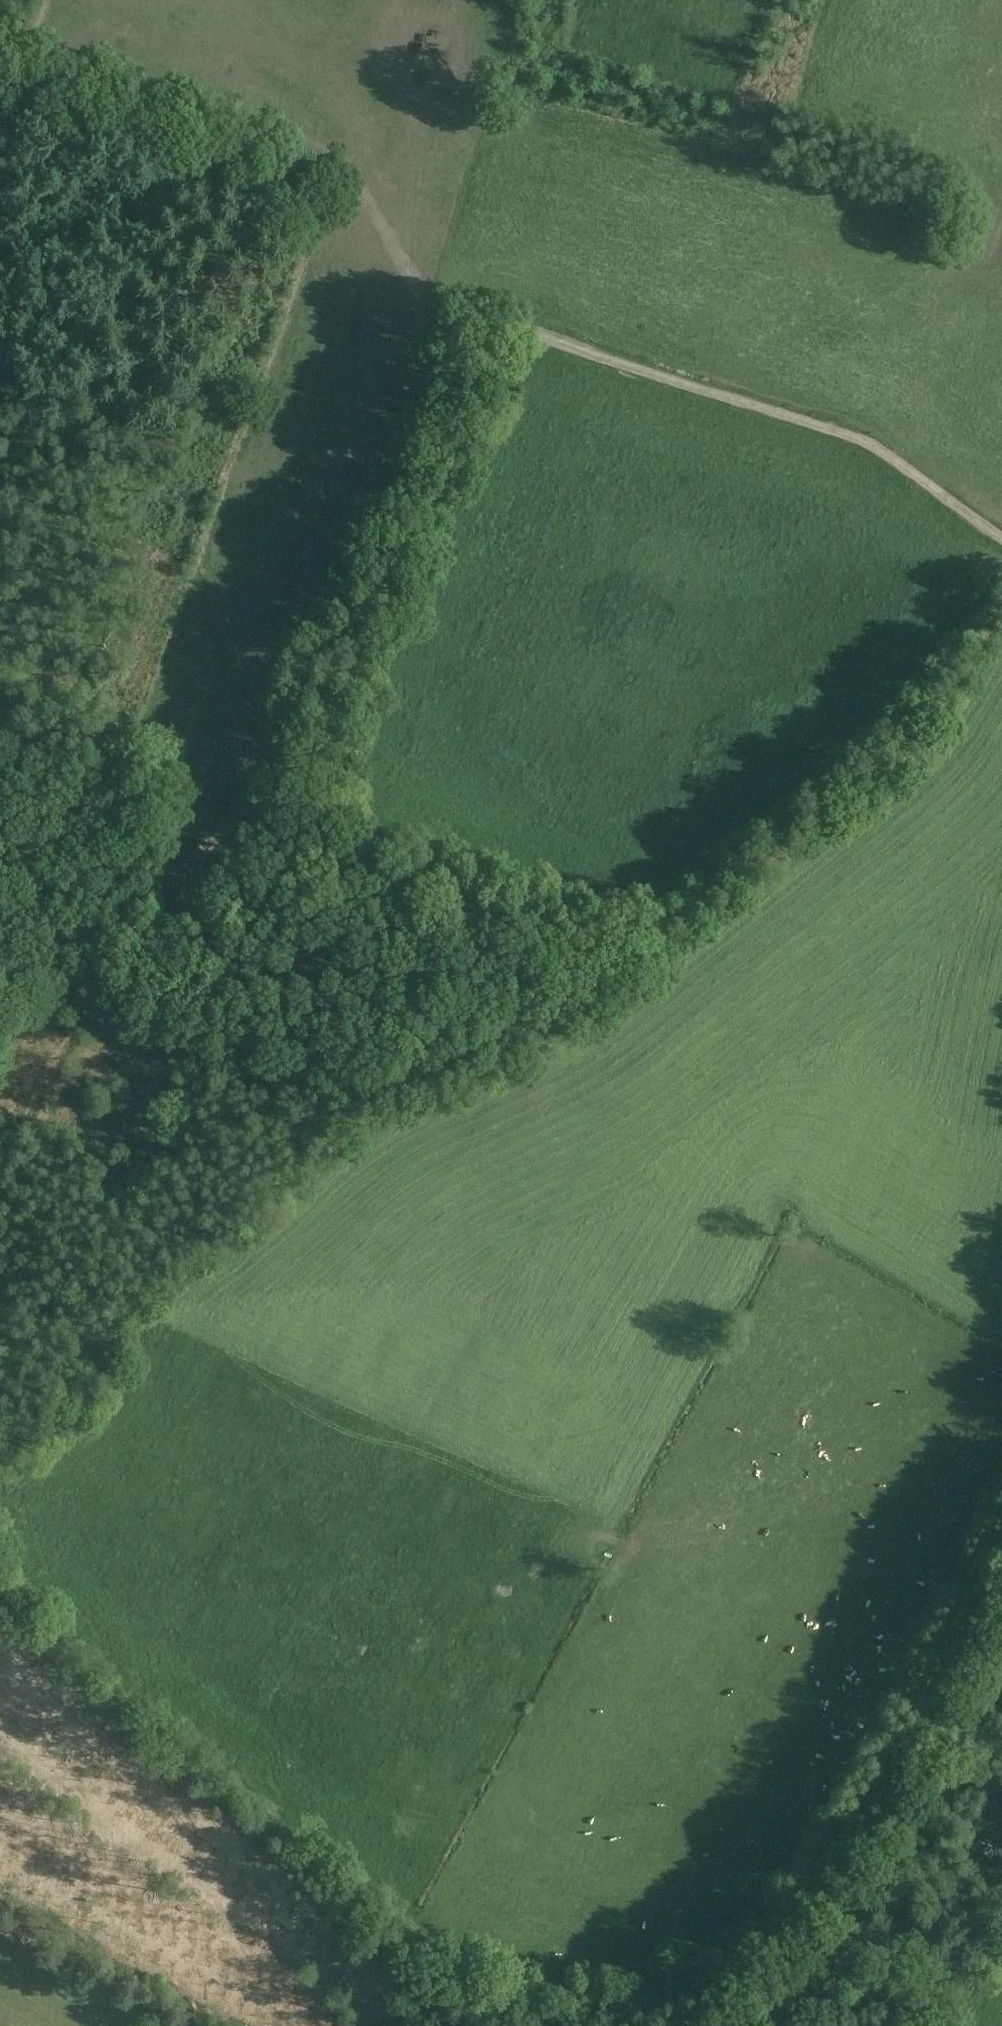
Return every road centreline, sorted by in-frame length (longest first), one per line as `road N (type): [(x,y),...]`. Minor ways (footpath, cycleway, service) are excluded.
road 1 (track): [(455,310),(437,325),(408,458),(366,548),(288,668),(254,795),(87,983),(0,958)]
road 2 (track): [(455,310),(853,434),(1001,538)]

